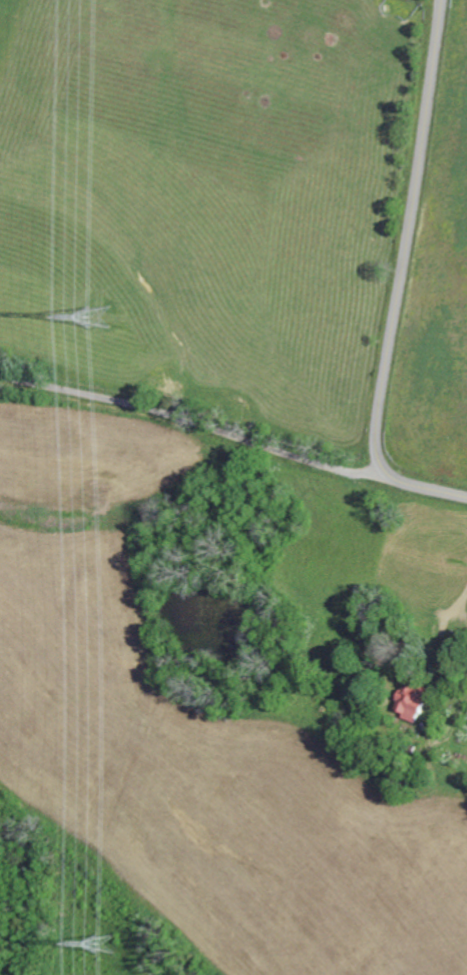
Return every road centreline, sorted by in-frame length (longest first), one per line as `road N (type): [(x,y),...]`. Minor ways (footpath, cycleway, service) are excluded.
road 1 (secondary): [(466,497),(396,479),(378,447),(443,0)]
road 2 (residential): [(392,475),(325,470),(187,422),(0,380)]

